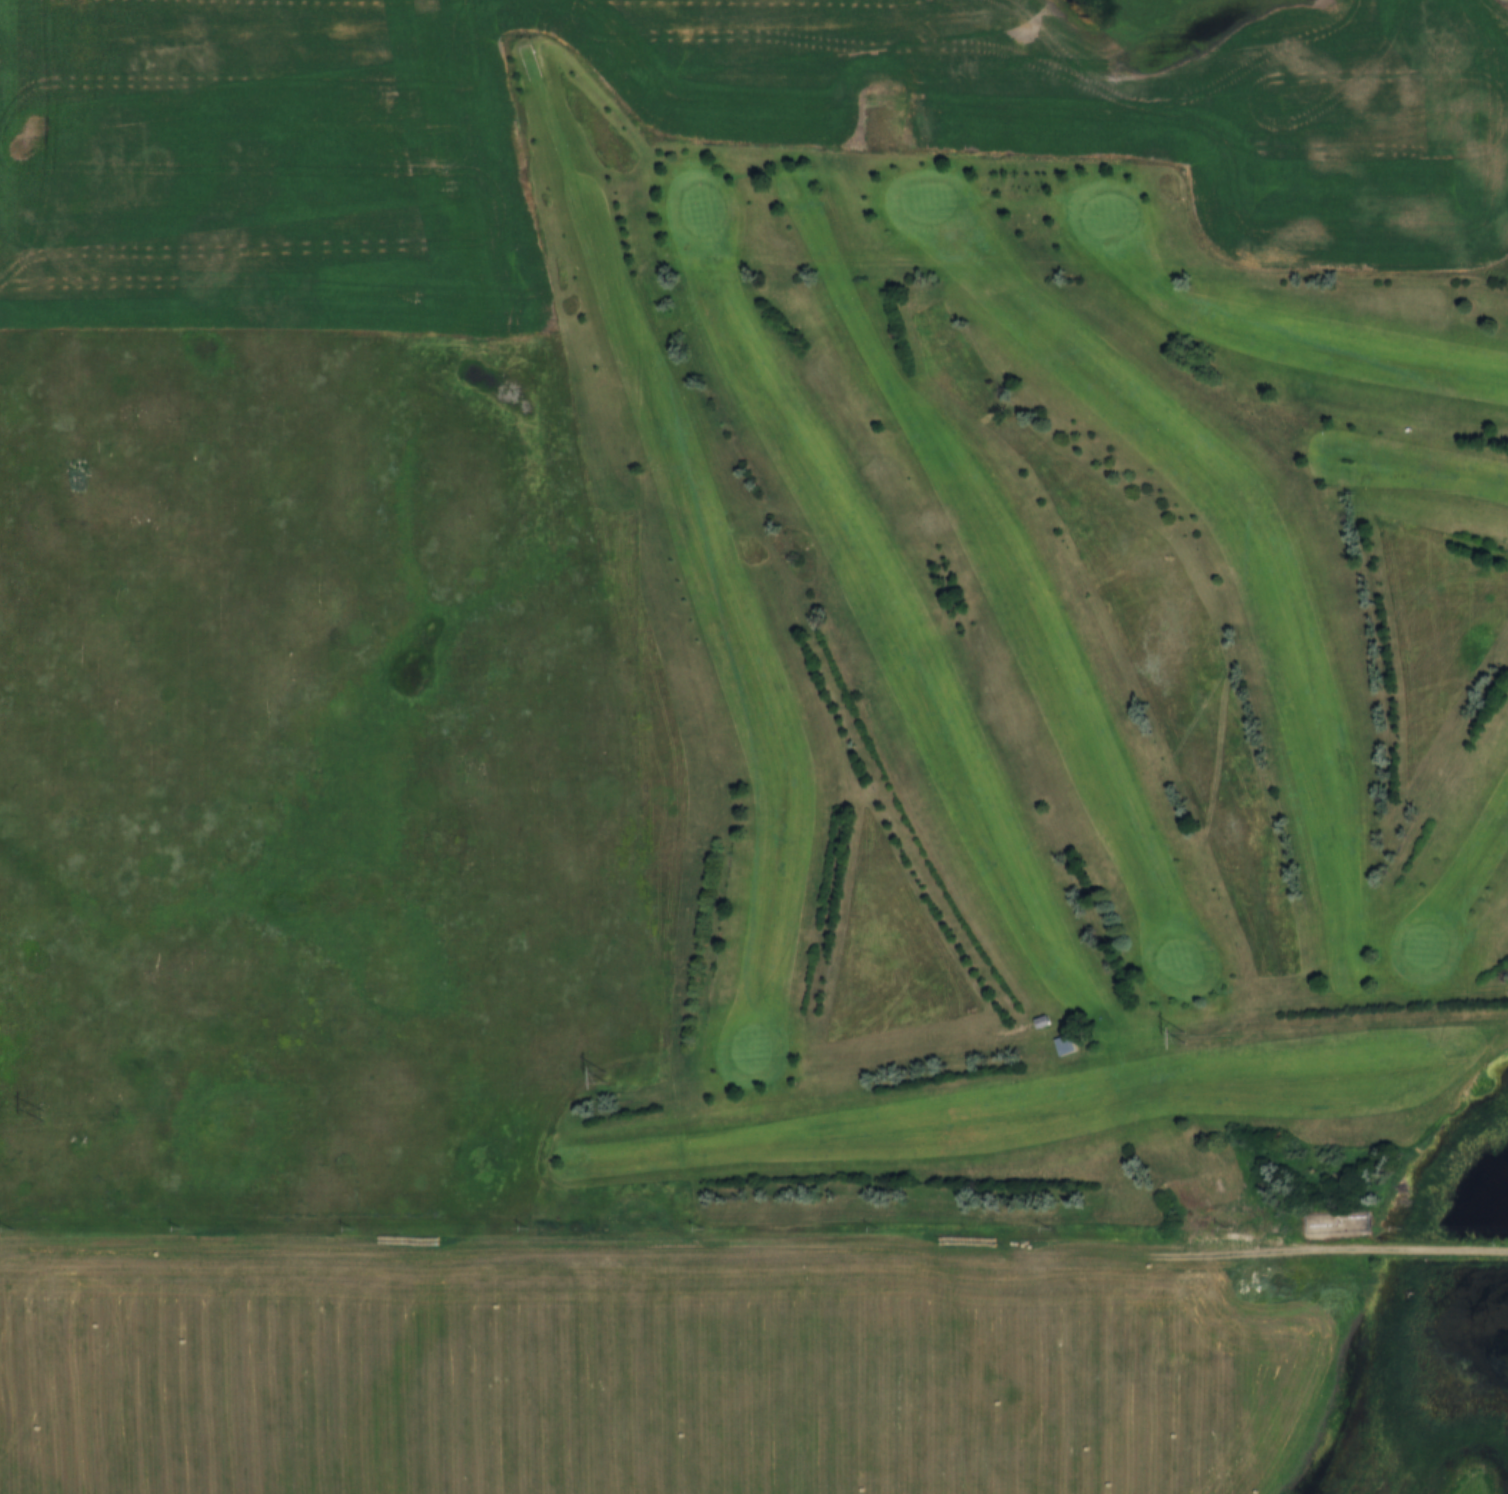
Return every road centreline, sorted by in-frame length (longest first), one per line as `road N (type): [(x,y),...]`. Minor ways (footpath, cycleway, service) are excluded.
road 1 (residential): [(1507,1260),(1049,1260)]

